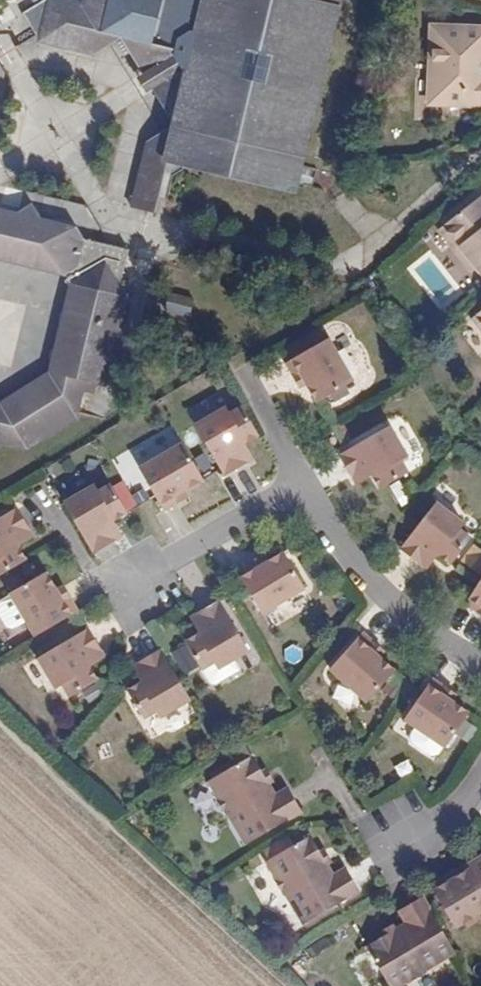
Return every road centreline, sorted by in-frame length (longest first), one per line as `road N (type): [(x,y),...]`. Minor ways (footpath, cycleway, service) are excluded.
road 1 (residential): [(480,665),(398,600),(313,482)]
road 2 (residential): [(313,482),(135,588)]
road 3 (residential): [(313,482),(250,368)]

